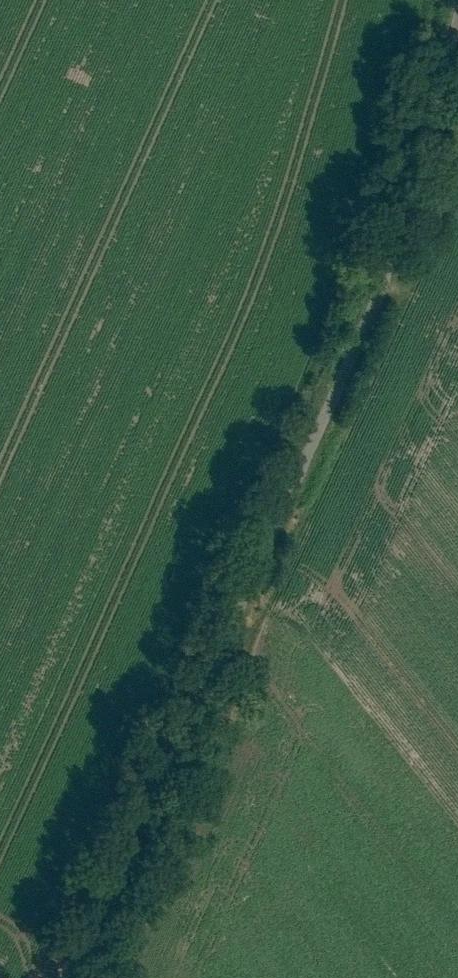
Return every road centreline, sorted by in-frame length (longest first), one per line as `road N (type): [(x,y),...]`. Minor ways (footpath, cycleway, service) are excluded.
road 1 (track): [(76,977),(259,547),(380,292),(457,16)]

